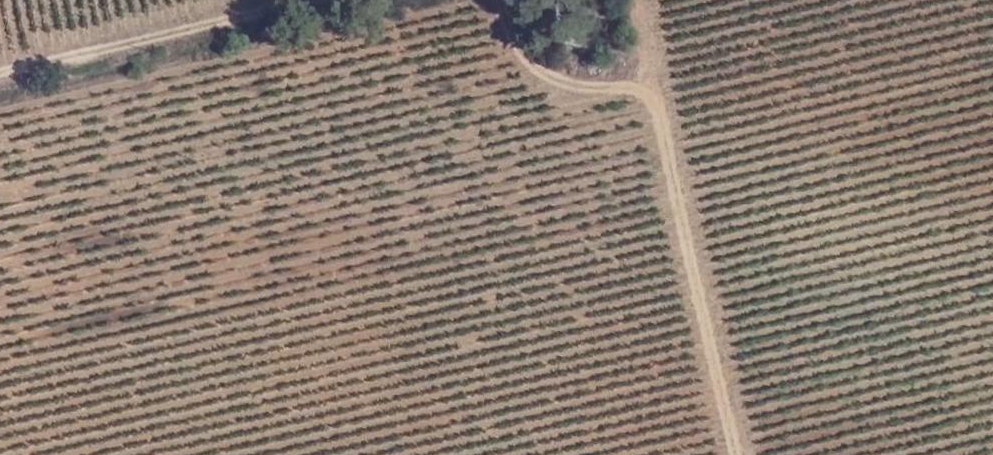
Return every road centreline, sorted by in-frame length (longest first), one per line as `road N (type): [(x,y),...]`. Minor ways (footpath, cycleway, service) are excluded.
road 1 (track): [(737,454),(656,106),(619,78),(576,80),(540,71),(516,48),(491,0)]
road 2 (track): [(0,72),(298,0)]

